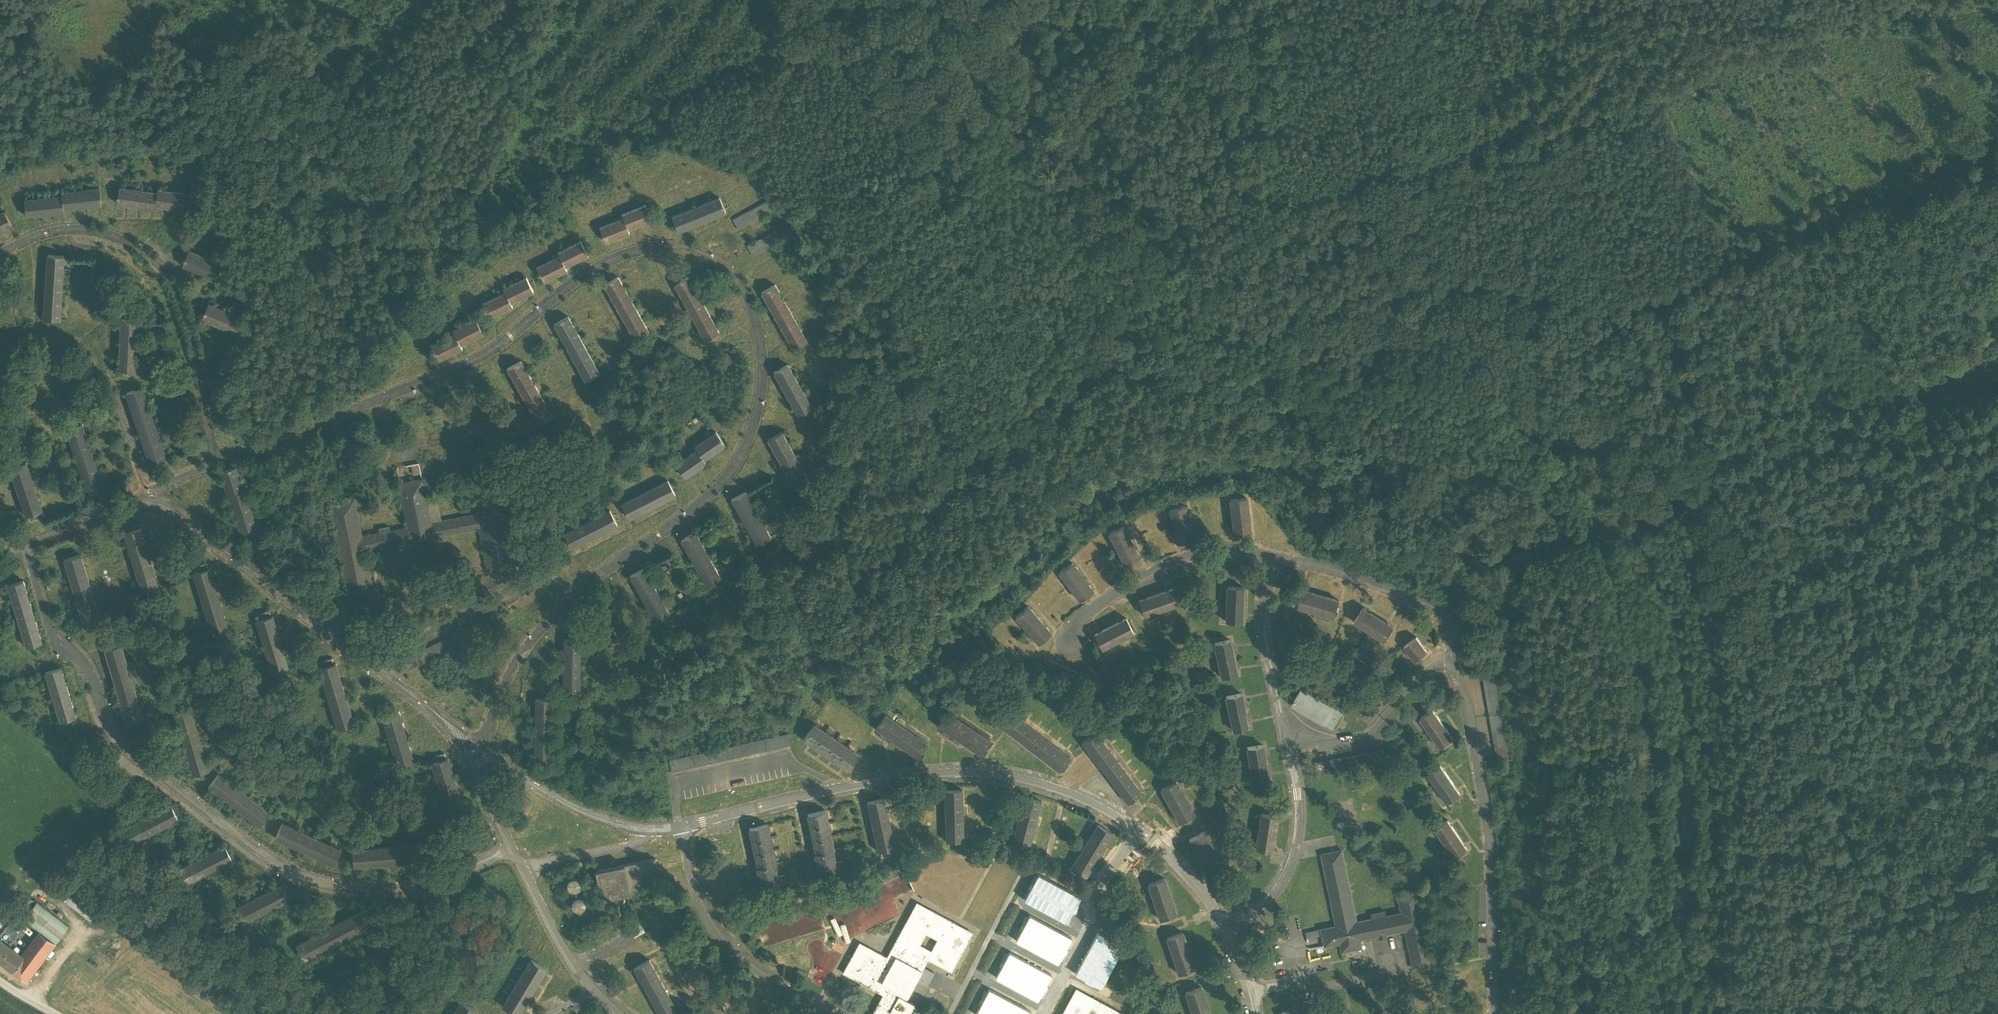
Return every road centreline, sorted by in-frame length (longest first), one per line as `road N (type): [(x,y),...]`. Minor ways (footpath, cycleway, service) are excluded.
road 1 (residential): [(487,747),(528,653),(549,628),(703,517),(740,479),(764,434),(772,383),(767,328),(749,284),(724,261),(695,252),(654,248),(596,267),(492,347),(219,472)]
road 2 (residential): [(33,546),(58,632),(91,669),(118,743),(264,859),(304,881),(410,886),(512,846)]
road 3 (residential): [(1231,933),(1156,840),(1117,811),(1044,779),(929,770),(682,826)]
road 4 (residential): [(219,472),(167,495),(160,509),(441,718)]
road 5 (residential): [(219,472),(187,296),(153,258),(124,240),(74,231),(0,264)]
road 6 (track): [(1997,160),(1661,299)]
road 7 (residential): [(1502,1013),(1497,842),(1459,654)]
road 8 (track): [(1700,447),(1828,769)]
road 9 (track): [(1700,447),(1650,518),(1536,555),(1469,624)]
road 10 (track): [(1925,1013),(1828,769)]
road 11 (residential): [(835,1013),(728,943),(701,903),(682,826)]
road 12 (residential): [(1459,654),(1469,624),(1351,578),(1268,559)]
road 13 (residential): [(1268,559),(1183,559),(1090,612),(1065,654)]
road 14 (track): [(918,149),(861,67),(764,0)]
road 15 (track): [(1648,745),(1638,662),(1596,537)]
road 16 (residential): [(1289,743),(1301,824),(1288,868),(1231,933)]
road 17 (residential): [(1289,743),(1363,740),(1432,670),(1459,654)]
road 18 (residential): [(151,509),(113,383),(116,312)]
road 19 (residential): [(1268,559),(1271,678),(1289,743)]
road 20 (track): [(0,561),(160,509)]
road 21 (residential): [(648,829),(505,747)]
road 22 (track): [(1661,299),(1691,377),(1700,447)]
road 23 (residential): [(524,869),(594,991)]
road 24 (residential): [(524,869),(641,842),(648,829)]

